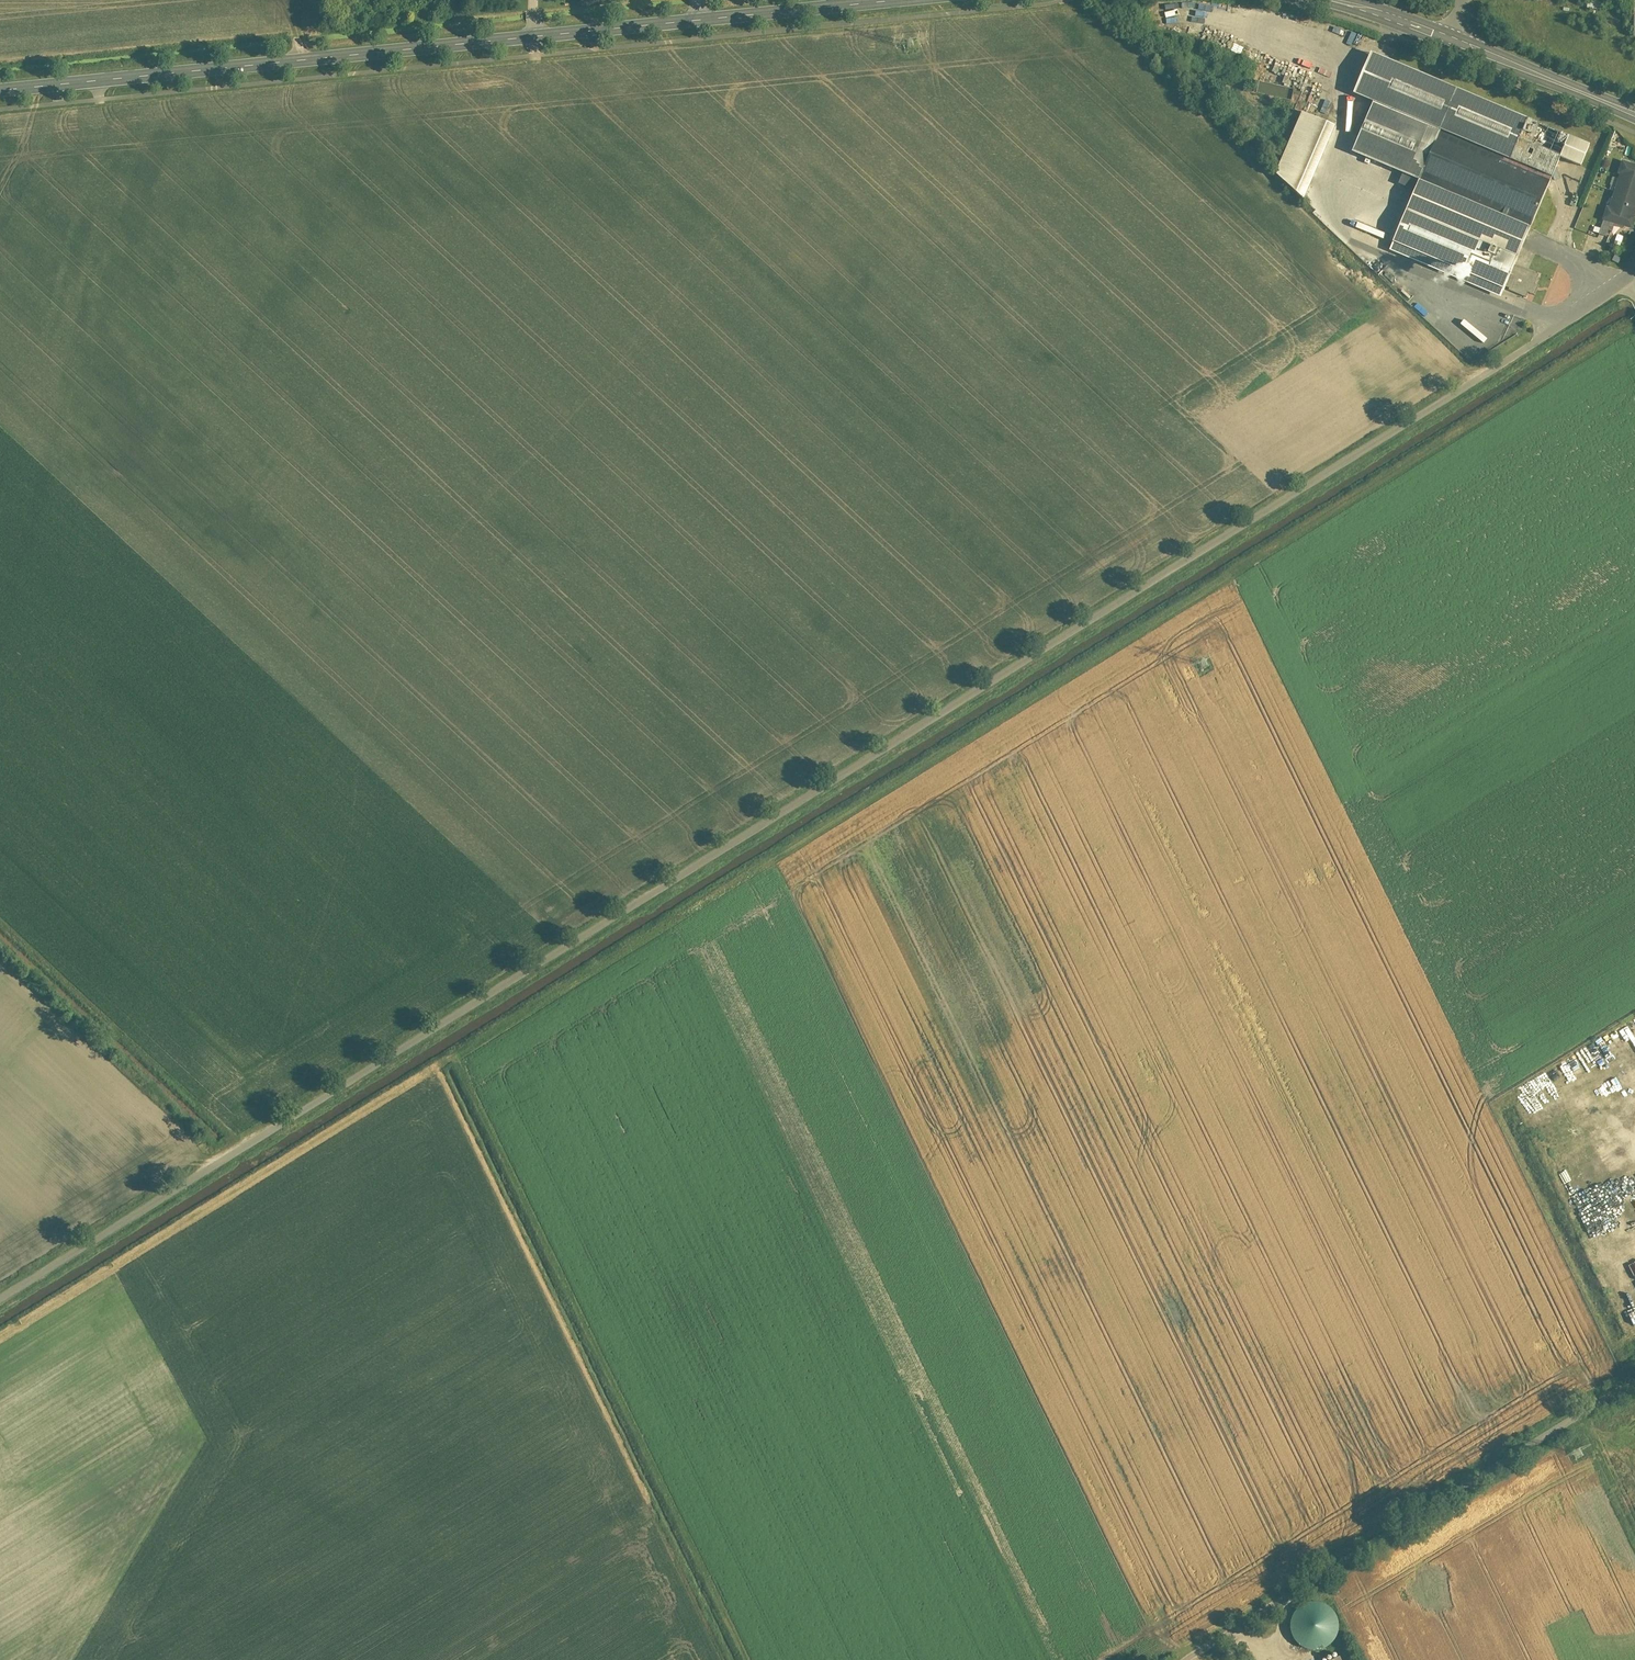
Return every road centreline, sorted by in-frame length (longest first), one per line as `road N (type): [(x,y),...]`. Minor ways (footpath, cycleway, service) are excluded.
road 1 (residential): [(0,1297),(1628,278)]
road 2 (tertiary): [(881,0),(0,86)]
road 3 (unclassified): [(1190,1659),(1634,1383)]
road 4 (tertiary): [(1634,116),(1461,48)]
road 5 (tertiary): [(1461,48),(1321,0)]

